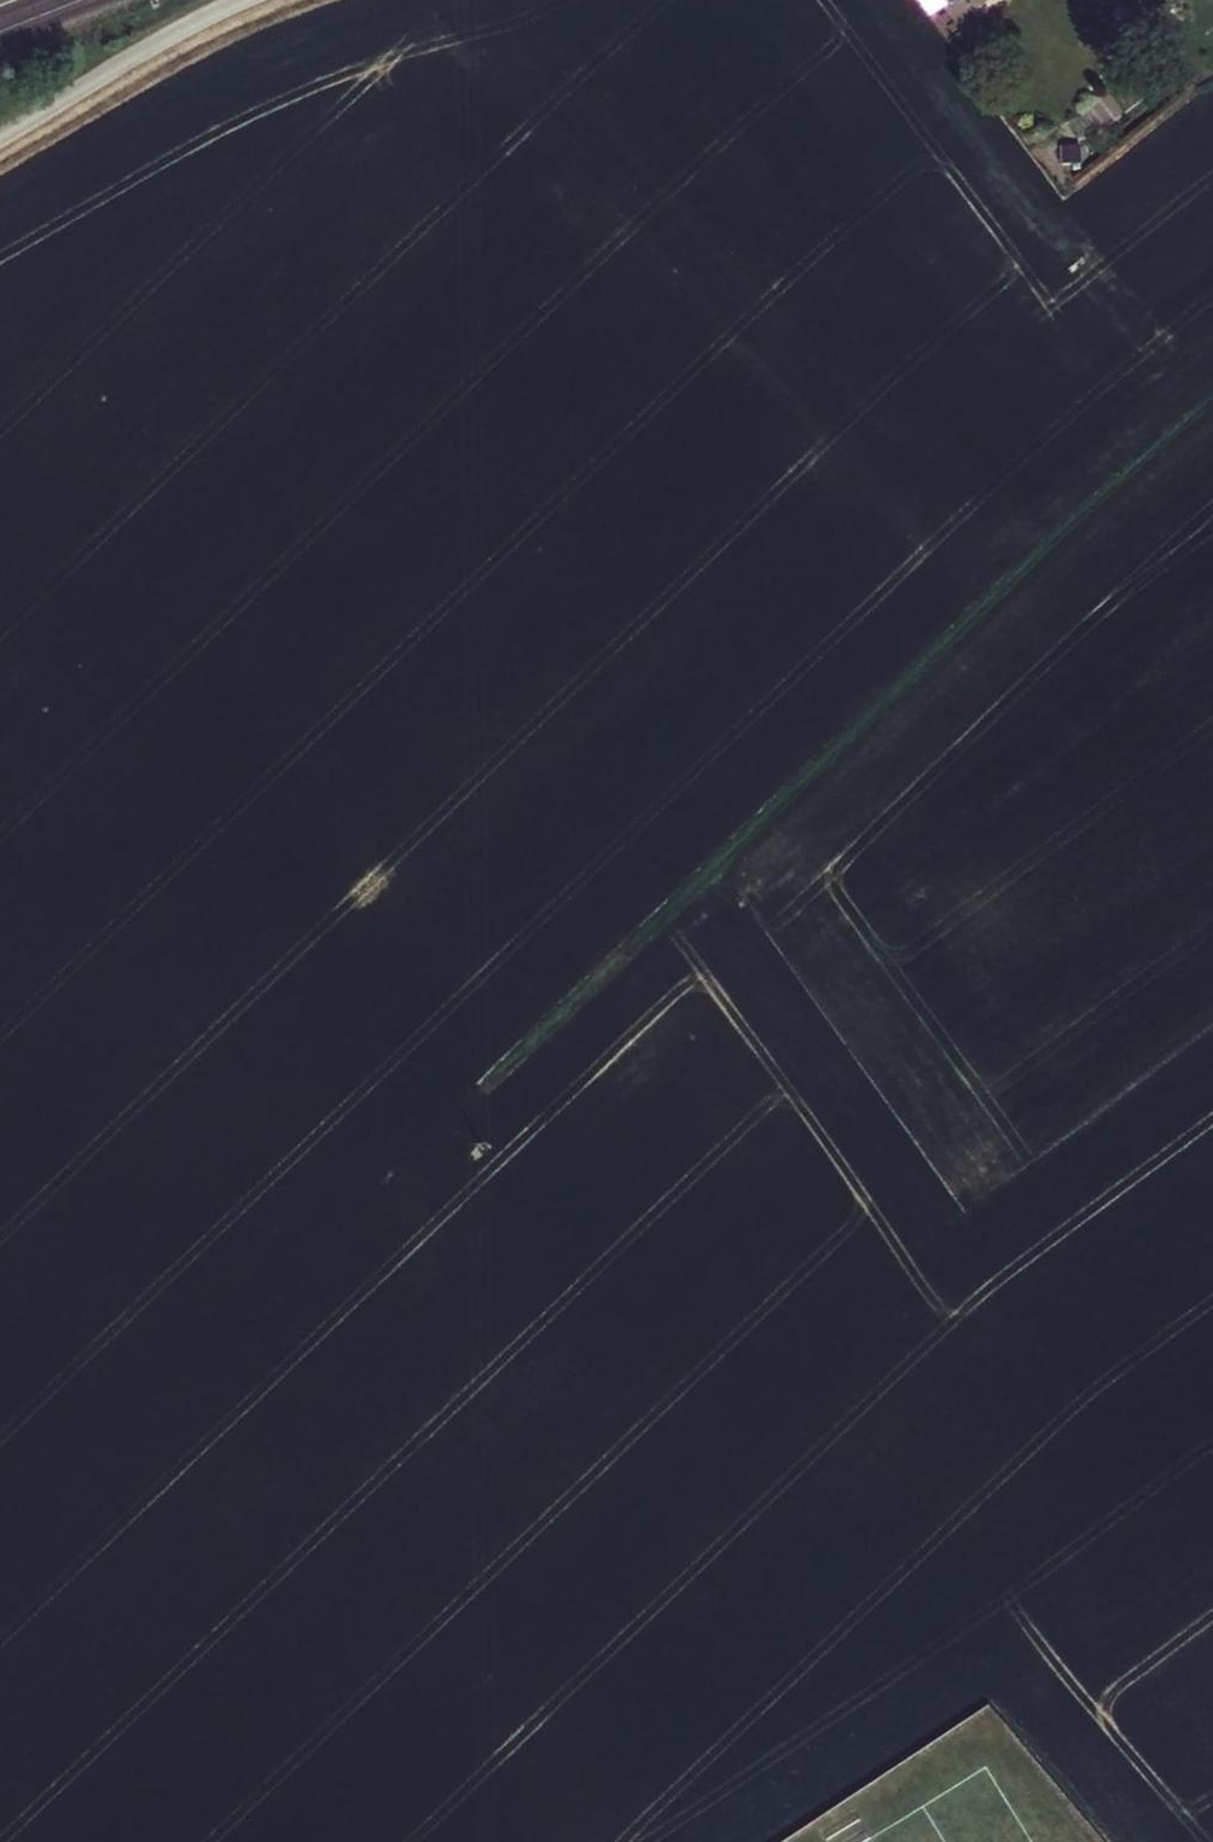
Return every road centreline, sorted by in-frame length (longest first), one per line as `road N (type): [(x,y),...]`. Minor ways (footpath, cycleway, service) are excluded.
road 1 (unclassified): [(0,137),(251,0)]

